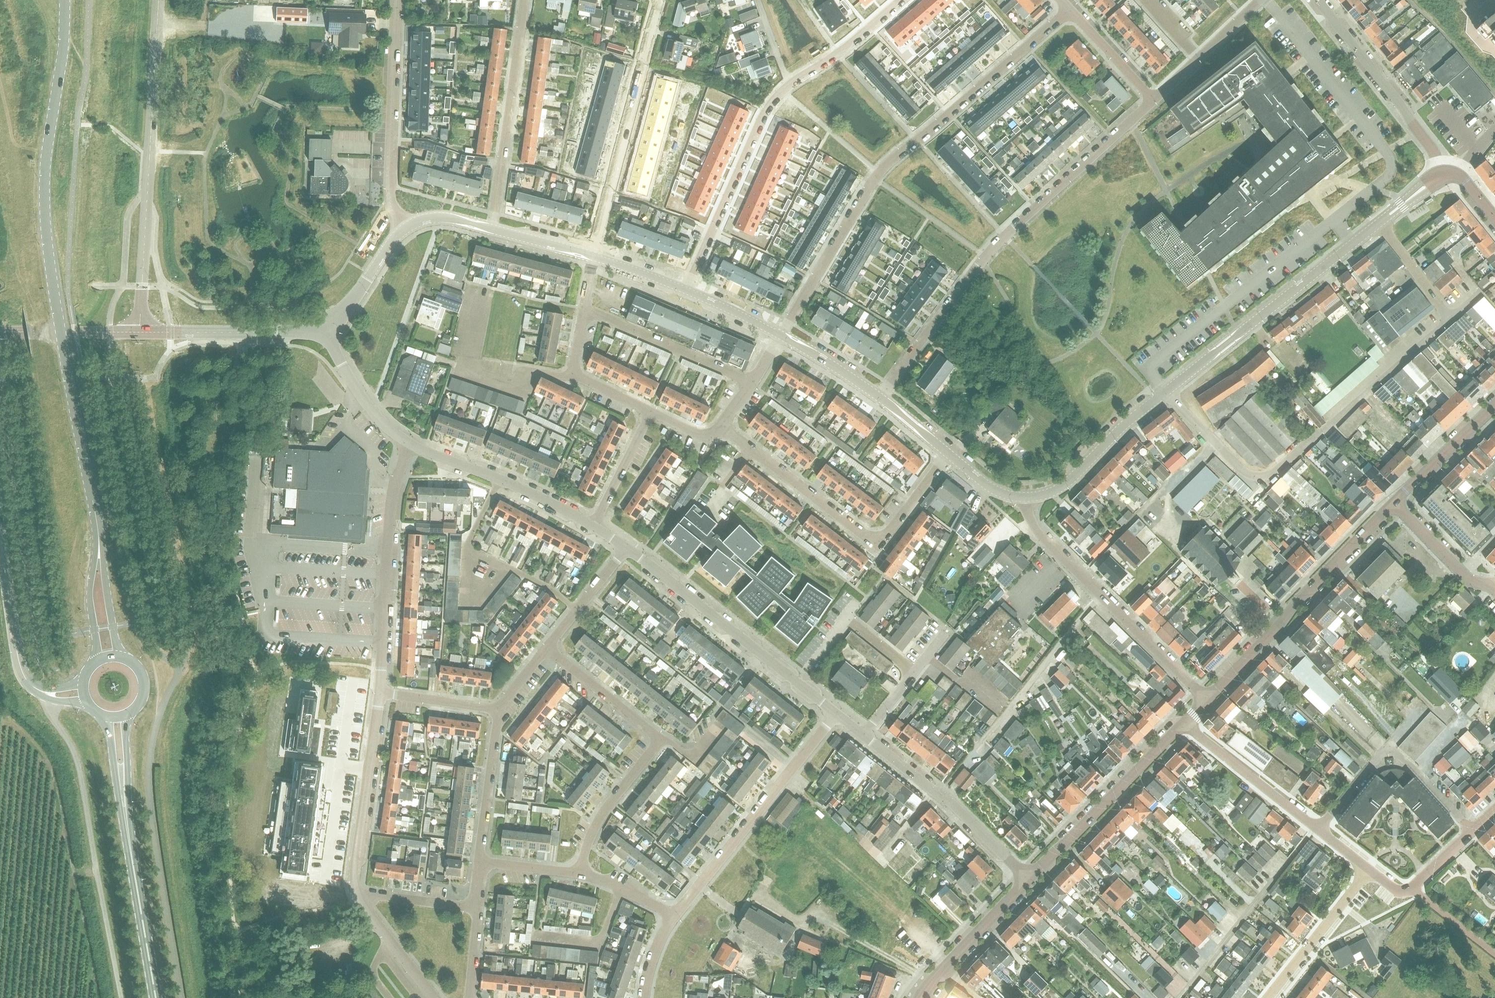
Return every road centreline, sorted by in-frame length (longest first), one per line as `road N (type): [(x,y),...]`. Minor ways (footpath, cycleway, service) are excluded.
road 1 (unclassified): [(98,563),(44,196),(64,0)]
road 2 (residential): [(1170,390),(1249,474),(1269,476),(1447,315),(1380,226)]
road 3 (unclassified): [(139,332),(158,0)]
road 4 (residential): [(949,453),(882,536),(867,538),(721,429)]
road 5 (residential): [(580,873),(595,827),(661,740),(547,649)]
road 6 (residential): [(1208,700),(1030,521),(1027,496)]
road 7 (residential): [(1208,700),(1397,503)]
road 8 (residential): [(838,712),(626,550)]
road 9 (secondary): [(1170,390),(1380,226)]
road 10 (residential): [(592,257),(658,0)]
road 11 (residential): [(676,915),(838,712)]
road 12 (residential): [(380,694),(392,502),(411,443)]
road 13 (residential): [(1370,869),(1185,723)]
road 14 (residential): [(402,230),(388,193),(394,0)]
road 15 (residential): [(491,230),(522,0)]
road 16 (residential): [(684,291),(767,109),(785,92)]
road 17 (residential): [(1030,881),(941,793),(865,733)]
road 18 (residential): [(1030,881),(1185,723)]
road 19 (residential): [(1443,174),(1435,148),(1320,0)]
road 20 (secondary): [(122,787),(157,997)]
road 21 (residential): [(916,139),(1072,5)]
road 22 (residential): [(1003,237),(1153,100)]
road 23 (residential): [(360,895),(380,694)]
road 24 (residential): [(593,526),(411,443)]
road 25 (residential): [(782,335),(879,176)]
road 26 (secondary): [(139,332),(324,330)]
road 27 (residential): [(753,381),(583,310)]
road 28 (secondary): [(1027,496),(1068,482),(1170,390)]
road 29 (residential): [(879,395),(985,255)]
road 30 (residential): [(1269,997),(1370,869)]
road 31 (residential): [(921,997),(1030,881)]
road 32 (secondary): [(32,685),(19,664),(0,539)]
road 33 (residential): [(650,410),(572,373),(583,310)]
road 34 (residential): [(482,860),(496,711)]
road 35 (residential): [(1153,100),(1262,0)]
road 36 (residential): [(411,443),(364,398),(324,330)]
road 37 (secondary): [(0,332),(139,332)]
road 38 (residential): [(865,733),(950,627)]
road 39 (residential): [(1397,503),(1494,410)]
road 40 (residential): [(879,176),(985,255)]
road 41 (residential): [(1003,237),(916,139)]
road 42 (residential): [(593,526),(650,410)]
road 43 (secondary): [(324,330),(402,230)]
road 44 (residential): [(547,649),(626,550)]
road 45 (residential): [(785,92),(879,176)]
road 46 (residential): [(434,997),(360,895)]
road 47 (unclassified): [(1153,100),(1072,5)]
road 48 (residential): [(360,895),(369,890),(478,904)]

